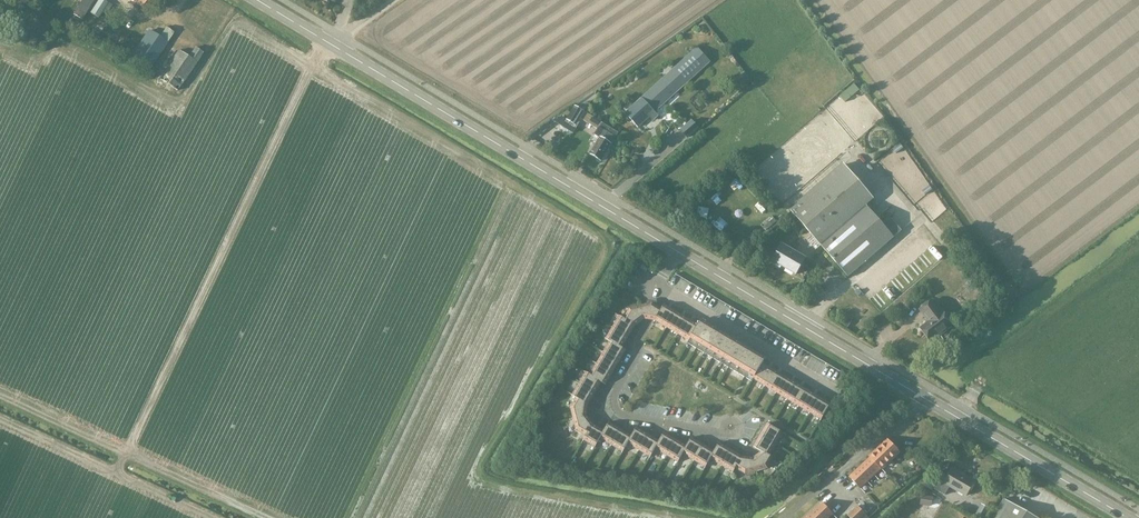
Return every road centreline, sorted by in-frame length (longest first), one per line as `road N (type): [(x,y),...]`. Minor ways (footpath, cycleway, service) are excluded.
road 1 (secondary): [(1129,517),(256,0)]

